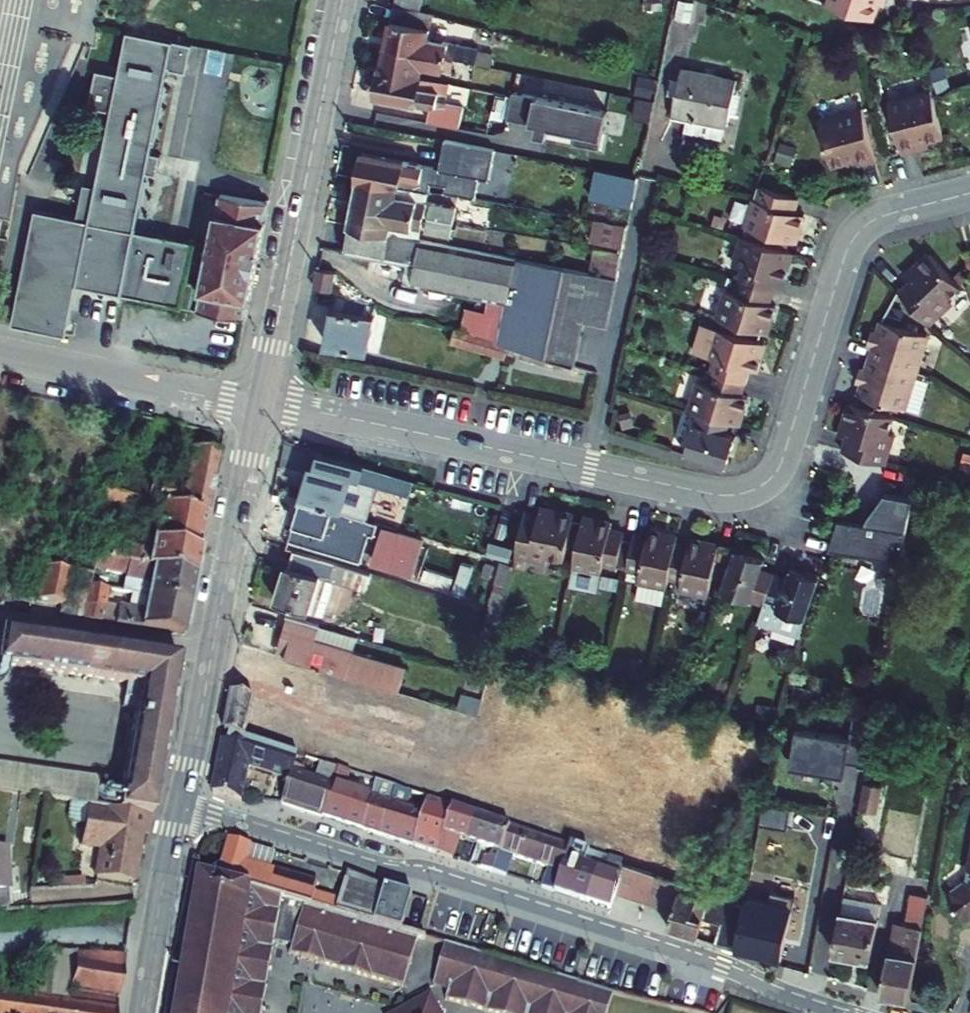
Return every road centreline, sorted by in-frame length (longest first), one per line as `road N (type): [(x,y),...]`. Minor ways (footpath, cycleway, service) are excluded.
road 1 (residential): [(261,402),(709,494),(747,492),(781,462),(853,238),(881,218),(969,193)]
road 2 (residential): [(179,808),(381,869),(421,868),(836,1012)]
road 3 (secondary): [(341,0),(261,402)]
road 4 (secondary): [(260,408),(179,808)]
road 5 (residential): [(260,408),(0,355)]
road 6 (secondary): [(179,808),(141,1012)]

